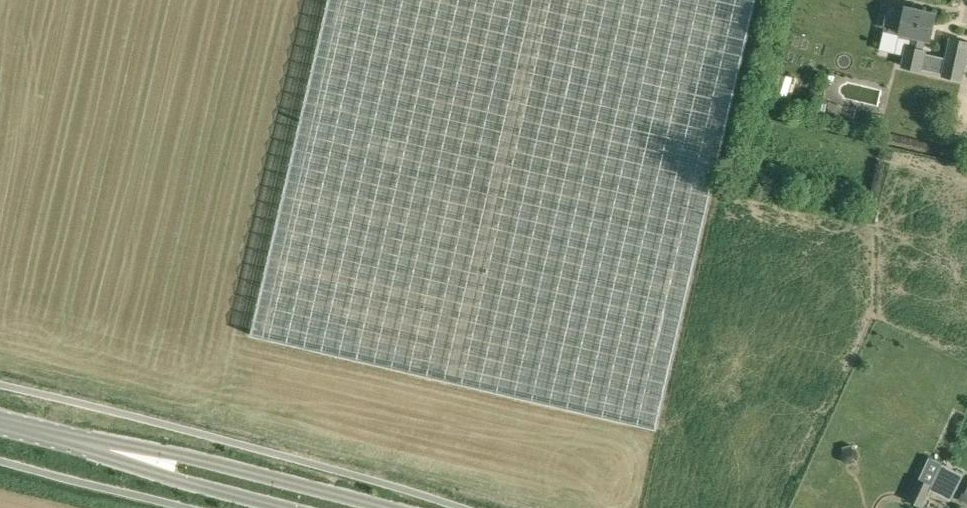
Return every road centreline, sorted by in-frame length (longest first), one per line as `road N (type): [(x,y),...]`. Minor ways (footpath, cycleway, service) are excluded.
road 1 (unclassified): [(392,507),(183,453),(117,451)]
road 2 (unclassified): [(117,451),(177,480),(286,507)]
road 3 (unclassified): [(0,422),(117,451)]

